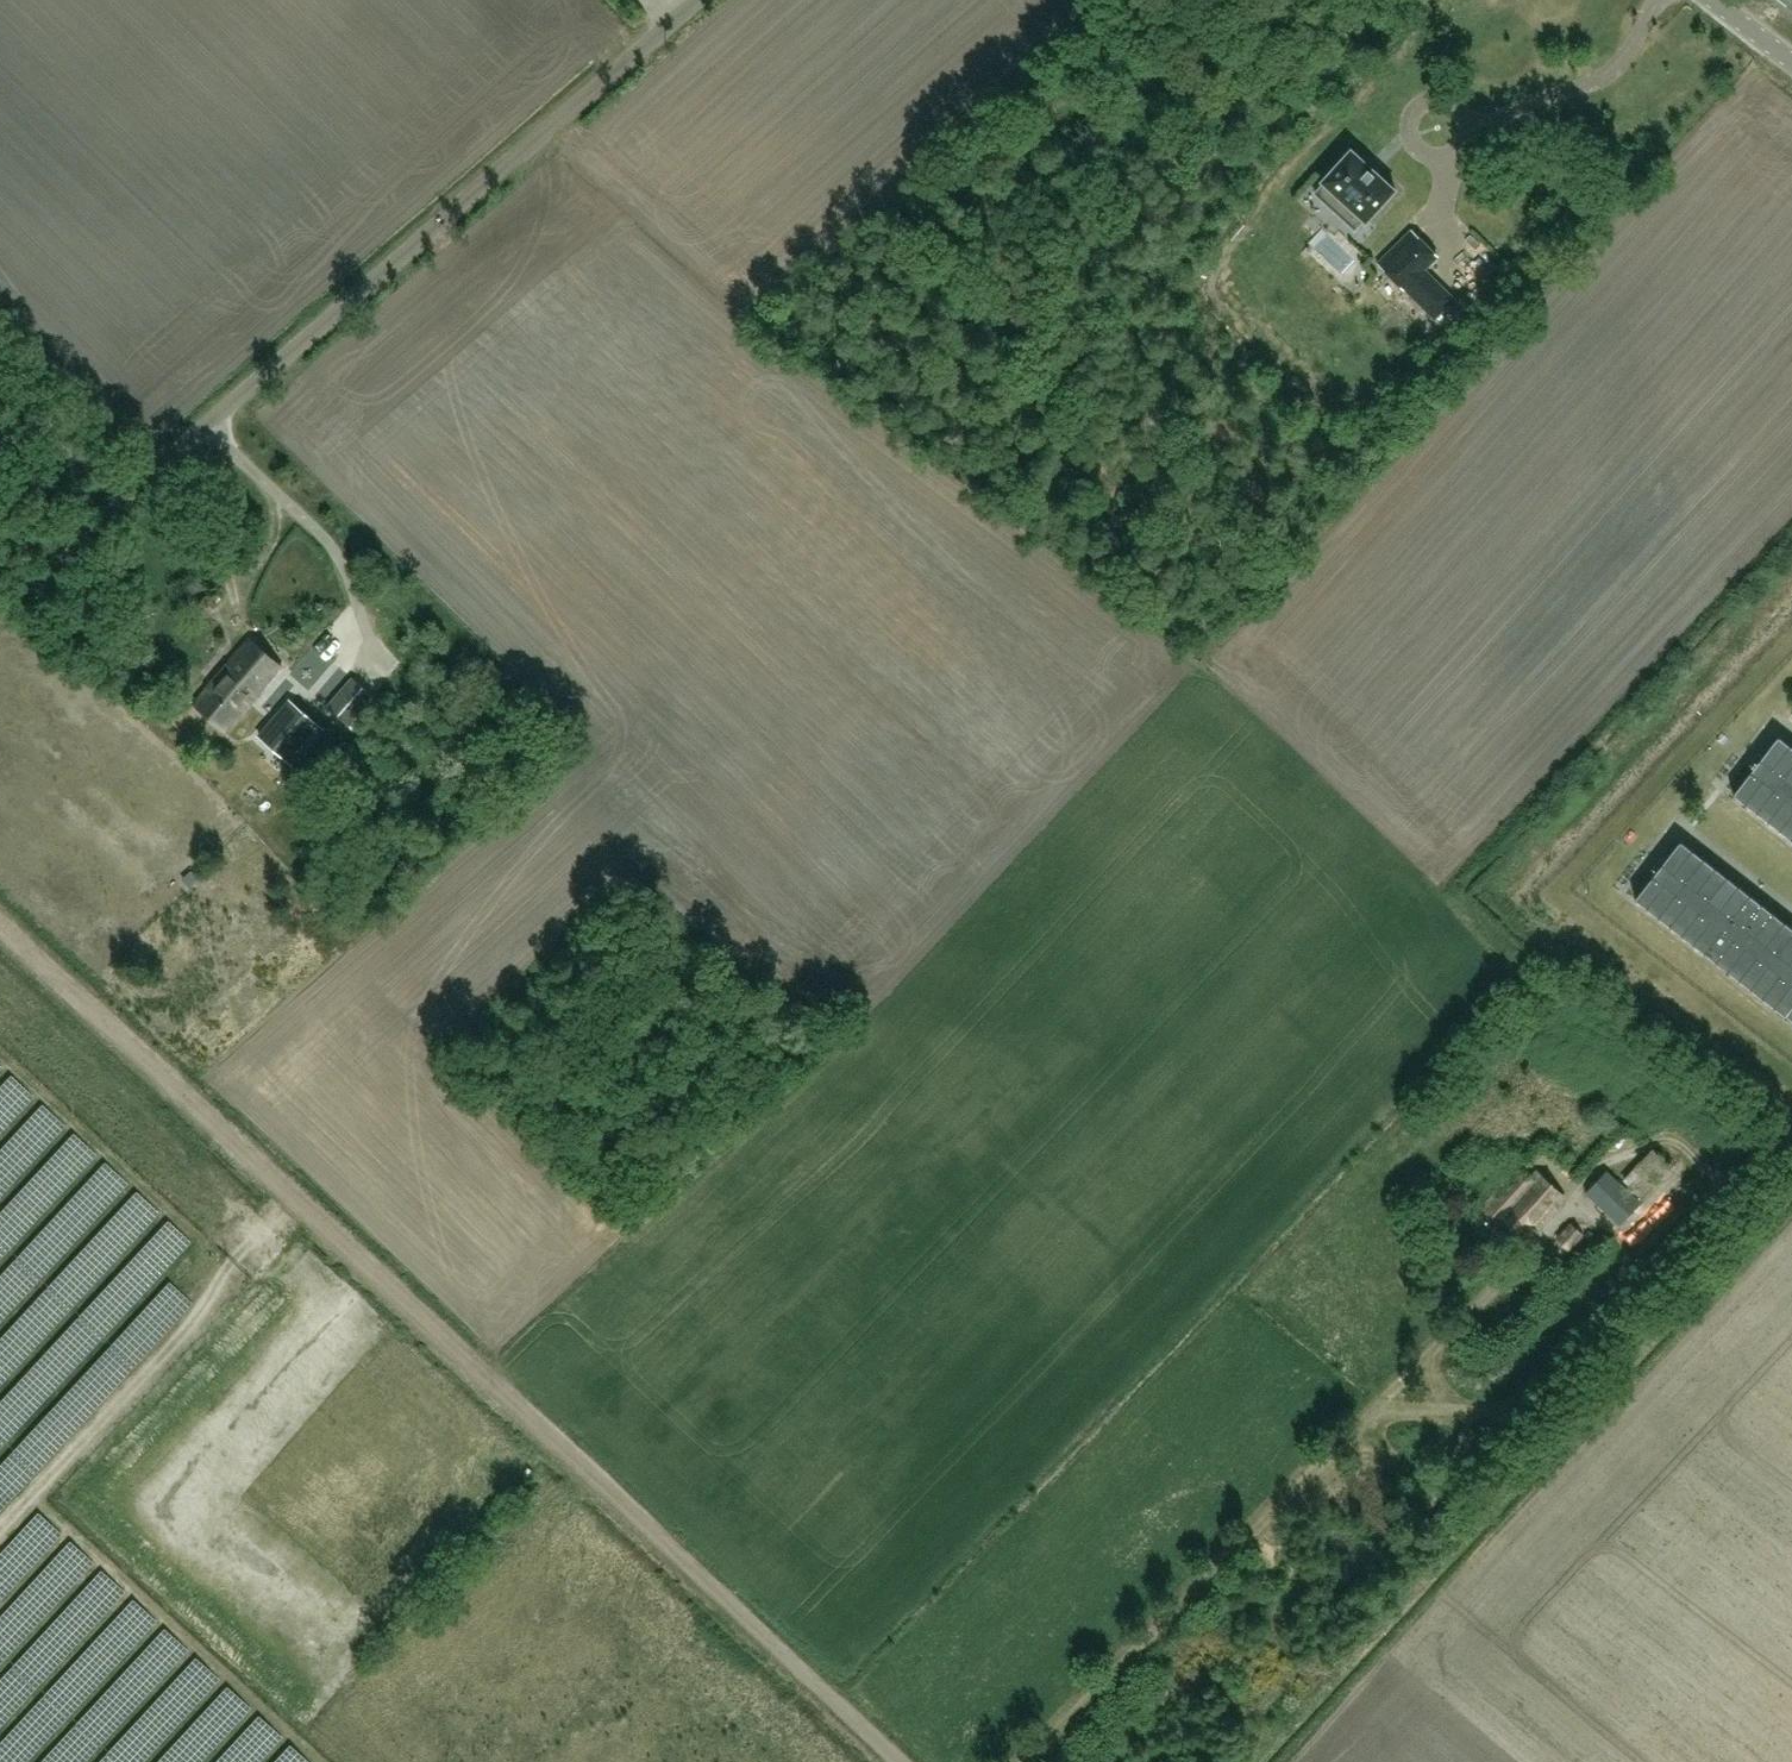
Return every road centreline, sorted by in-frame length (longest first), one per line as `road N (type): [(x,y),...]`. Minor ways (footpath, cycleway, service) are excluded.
road 1 (track): [(0,922),(899,1761)]
road 2 (track): [(1791,1157),(1726,1197),(1530,1392),(1477,1413),(1373,1411),(1037,1761)]
road 3 (unclassified): [(0,600),(694,0)]

